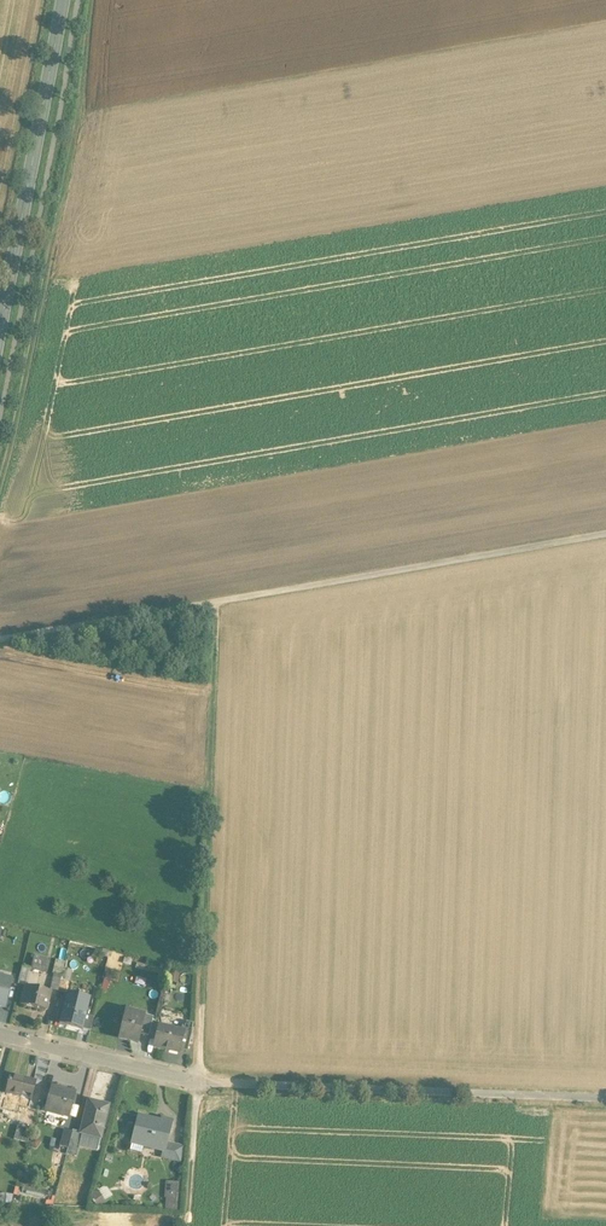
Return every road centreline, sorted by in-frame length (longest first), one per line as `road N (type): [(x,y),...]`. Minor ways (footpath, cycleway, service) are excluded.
road 1 (track): [(605,535),(0,641)]
road 2 (track): [(93,0),(81,111),(0,490)]
road 3 (track): [(200,1083),(215,603)]
road 4 (track): [(605,1099),(200,1083)]
road 5 (secondary): [(0,318),(58,0)]
road 6 (residential): [(200,1083),(0,1036)]
road 7 (track): [(186,1225),(200,1083)]

